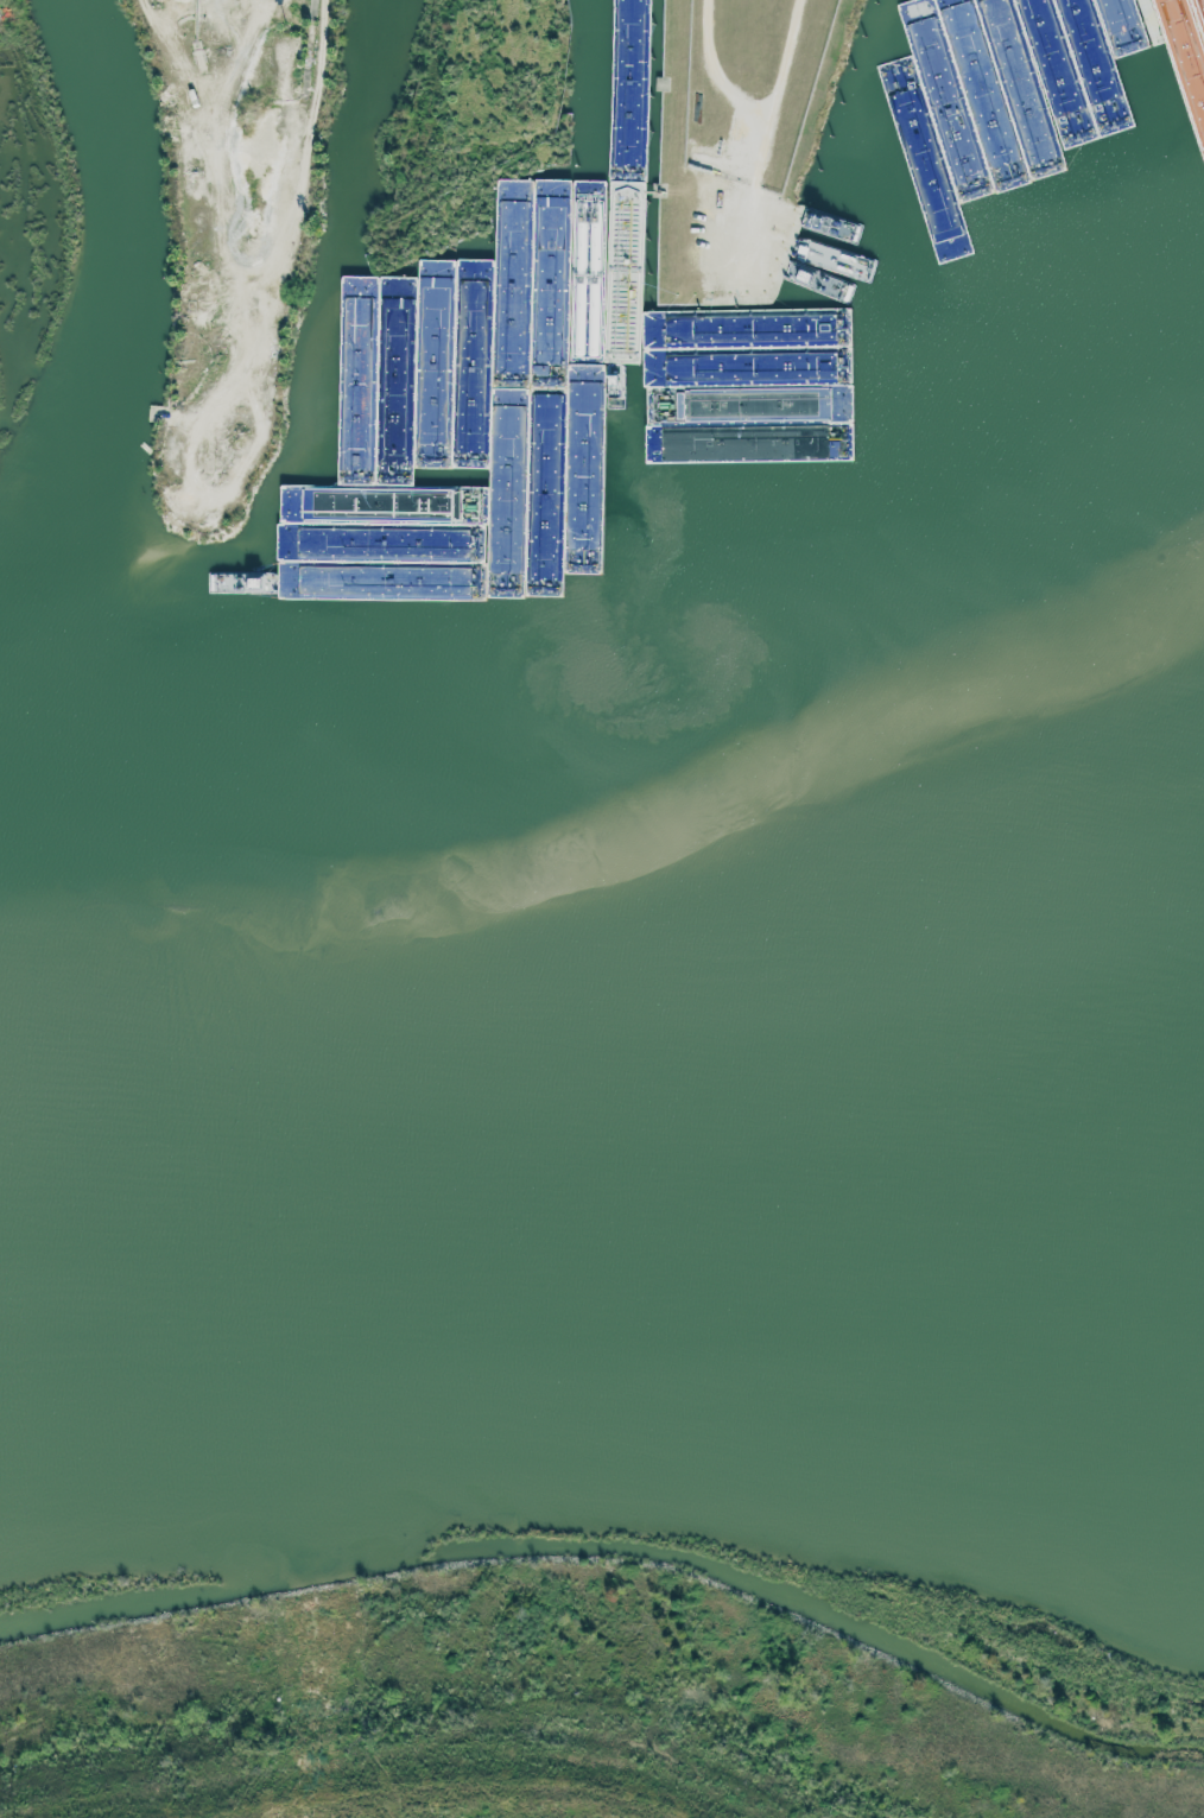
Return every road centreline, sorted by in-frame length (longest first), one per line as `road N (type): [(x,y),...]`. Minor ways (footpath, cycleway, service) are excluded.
road 1 (residential): [(184,386),(260,118),(252,0)]
road 2 (residential): [(473,161),(492,118),(498,0)]

